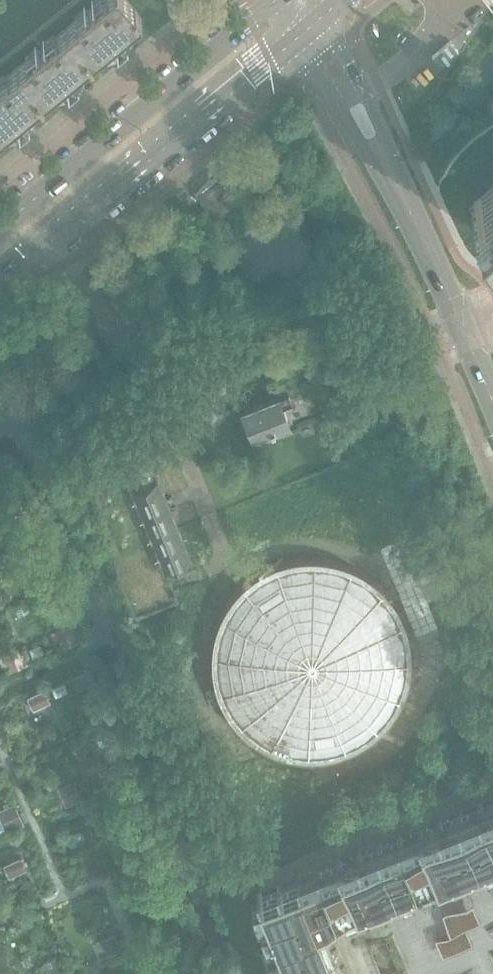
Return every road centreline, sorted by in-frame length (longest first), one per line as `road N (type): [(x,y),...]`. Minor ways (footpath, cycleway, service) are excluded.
road 1 (secondary): [(0,276),(311,23)]
road 2 (secondary): [(274,0),(0,225)]
road 3 (unclassified): [(311,23),(314,64),(388,173)]
road 4 (unclassified): [(388,173),(359,88),(337,46),(311,23)]
road 5 (unclassified): [(462,328),(388,173)]

